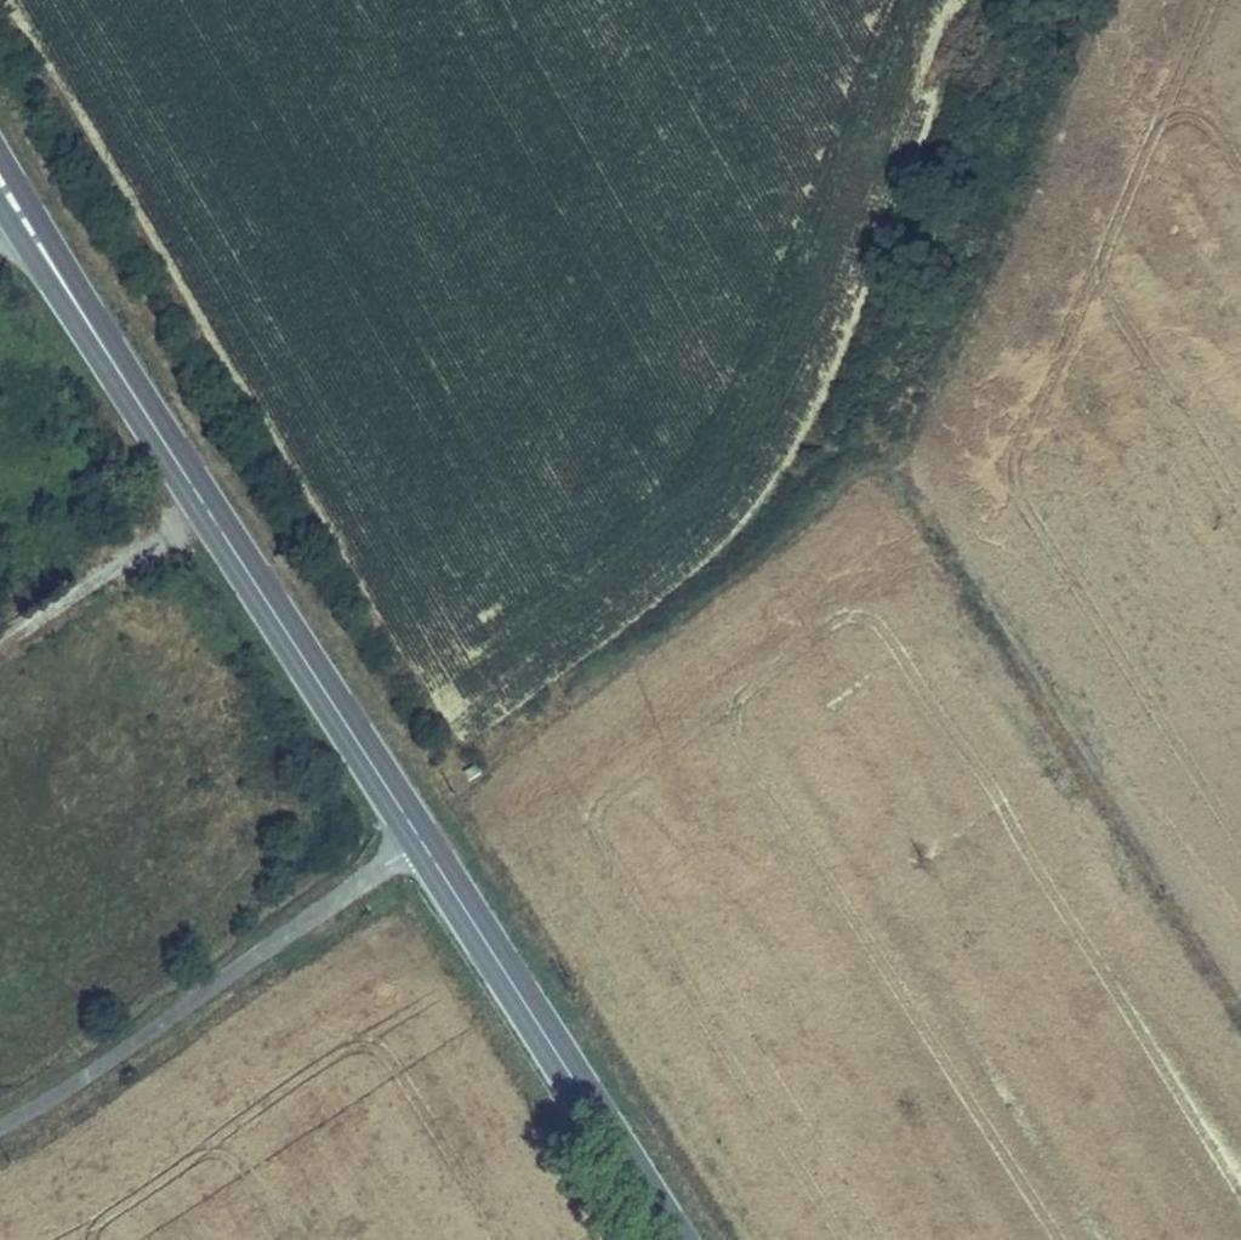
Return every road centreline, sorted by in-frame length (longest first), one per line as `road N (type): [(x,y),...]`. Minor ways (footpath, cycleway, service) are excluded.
road 1 (secondary): [(420,842),(0,168)]
road 2 (residential): [(0,1125),(420,842)]
road 3 (secondary): [(682,1239),(420,842)]

